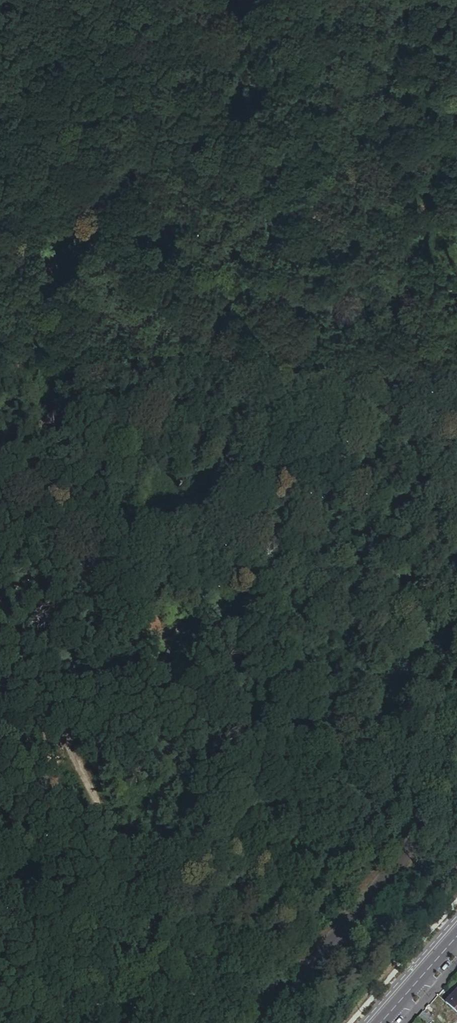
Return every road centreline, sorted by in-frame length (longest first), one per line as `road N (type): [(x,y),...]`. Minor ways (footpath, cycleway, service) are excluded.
road 1 (secondary): [(456,933),(376,1022)]

